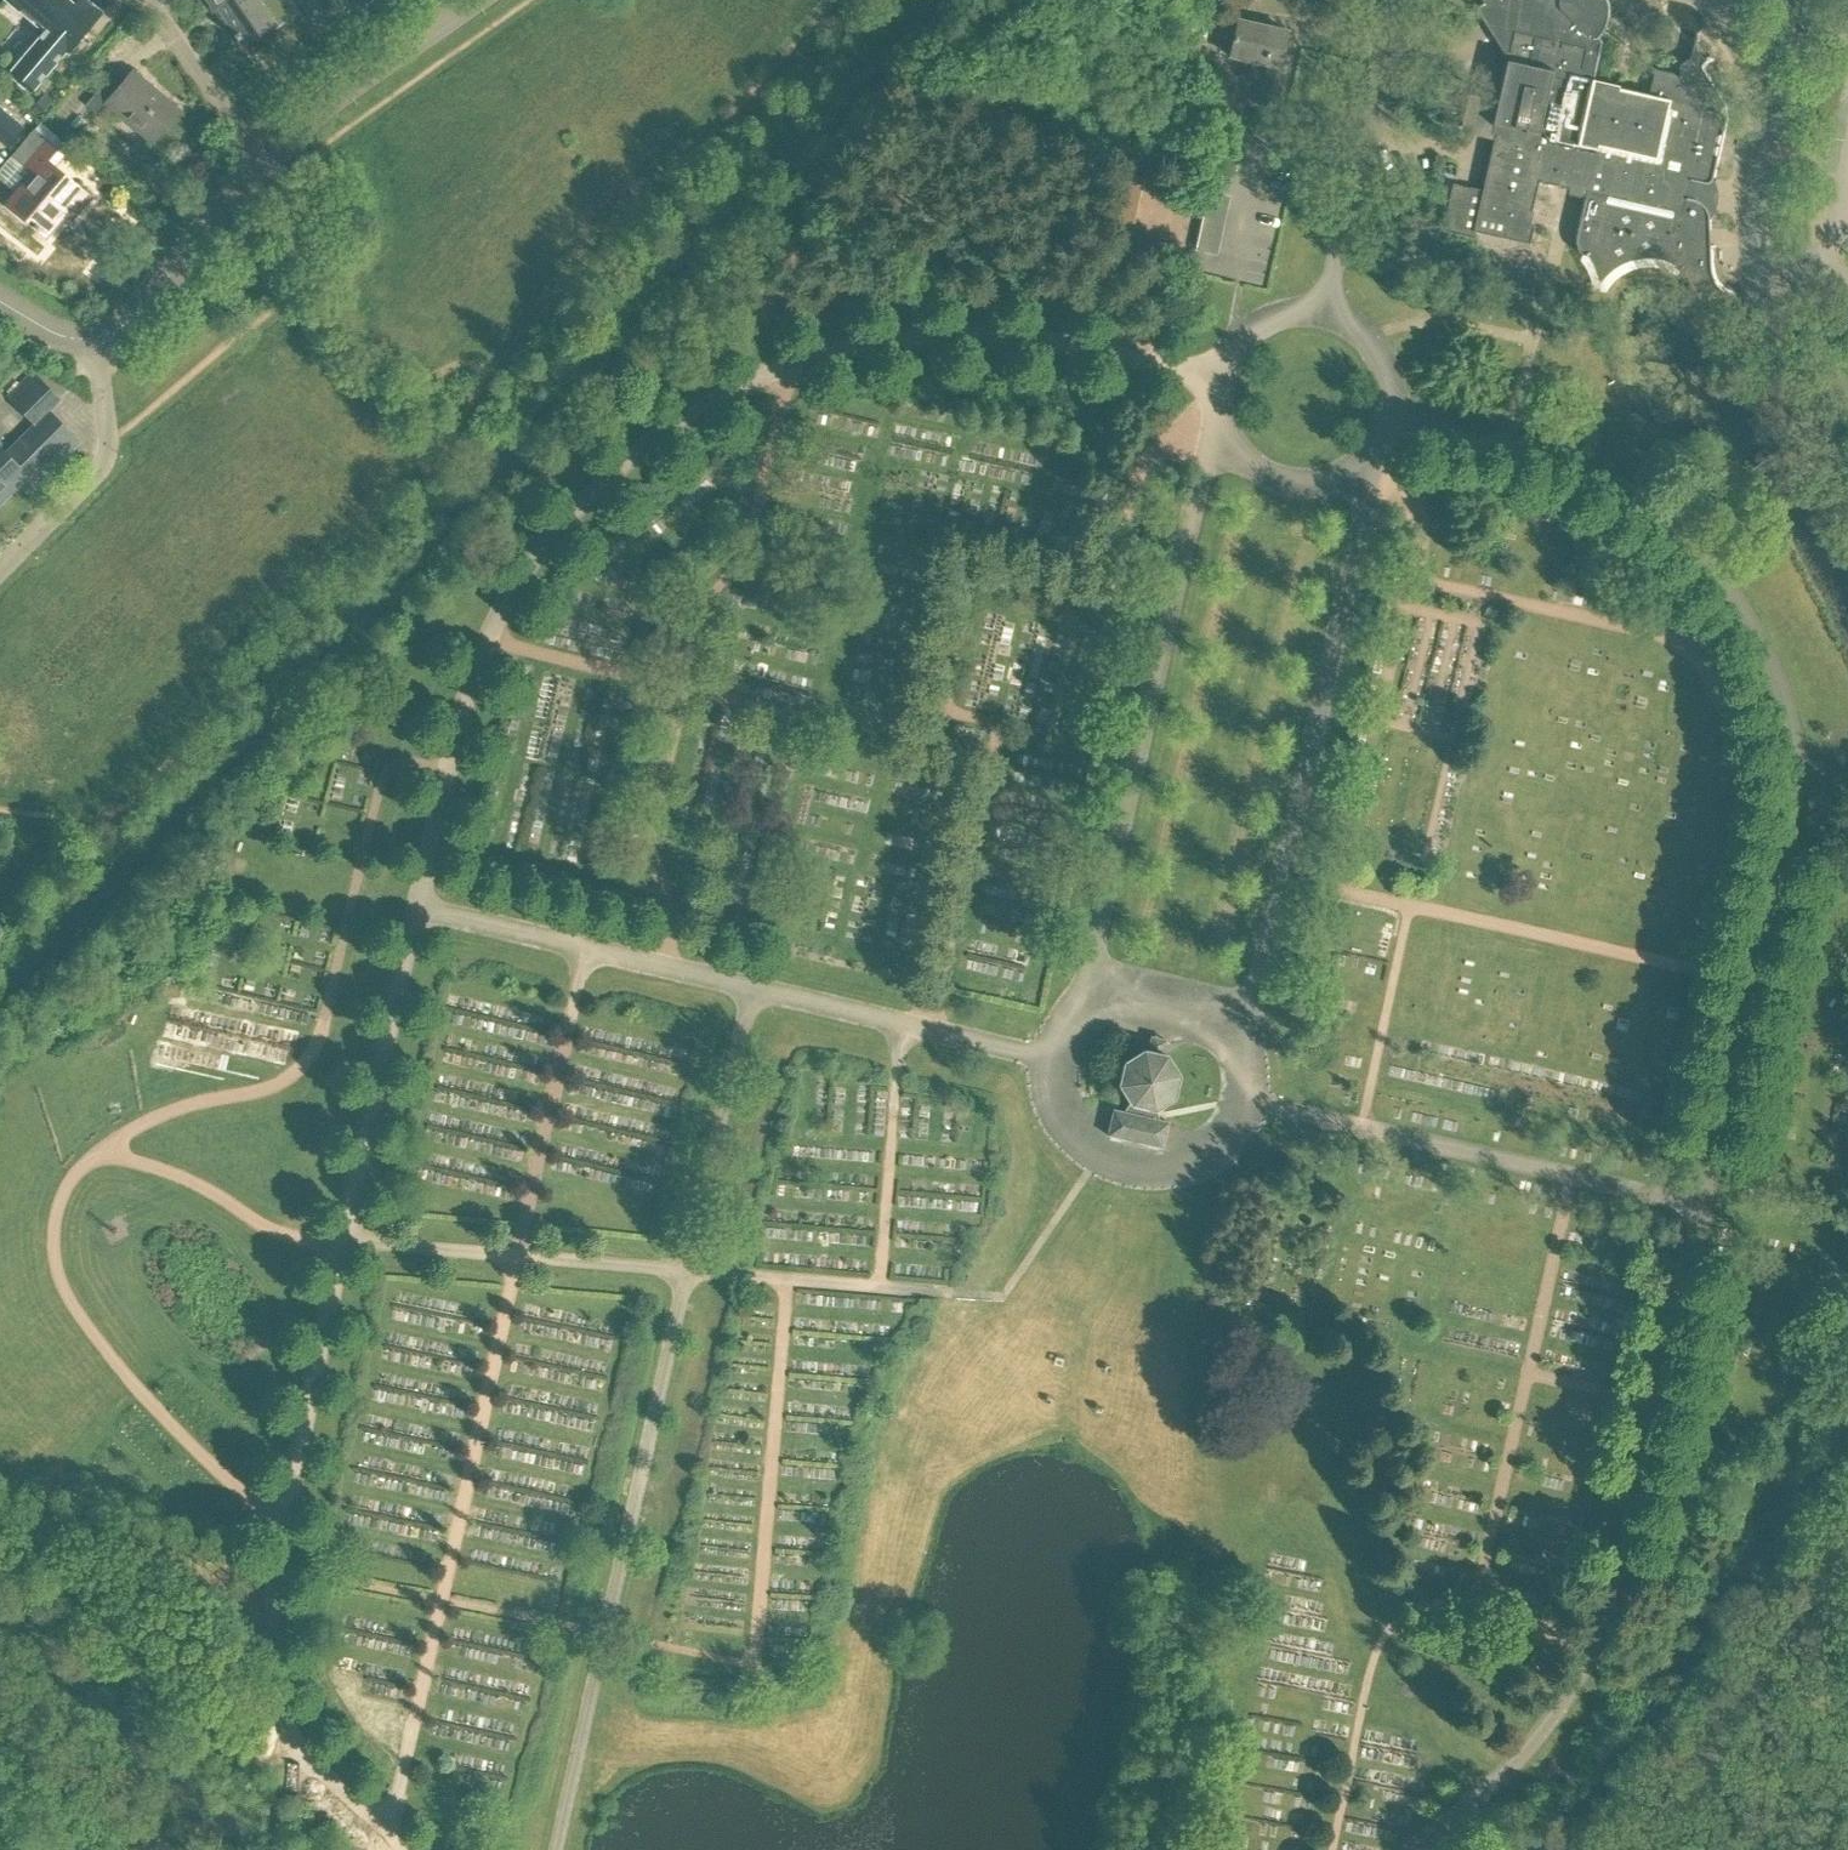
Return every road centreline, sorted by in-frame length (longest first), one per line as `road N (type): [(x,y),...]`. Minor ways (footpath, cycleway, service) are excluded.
road 1 (unclassified): [(1794,0),(1751,196),(1750,236),(1776,365),(1847,474)]
road 2 (unclassified): [(1847,1564),(1640,1849)]
road 3 (residential): [(1395,0),(1322,316)]
road 4 (residential): [(0,569),(100,472),(106,429),(94,344)]
road 5 (unclassified): [(263,161),(346,86),(474,0)]
road 6 (unclassified): [(94,344),(133,320),(263,161)]
road 7 (residential): [(263,161),(154,0)]

